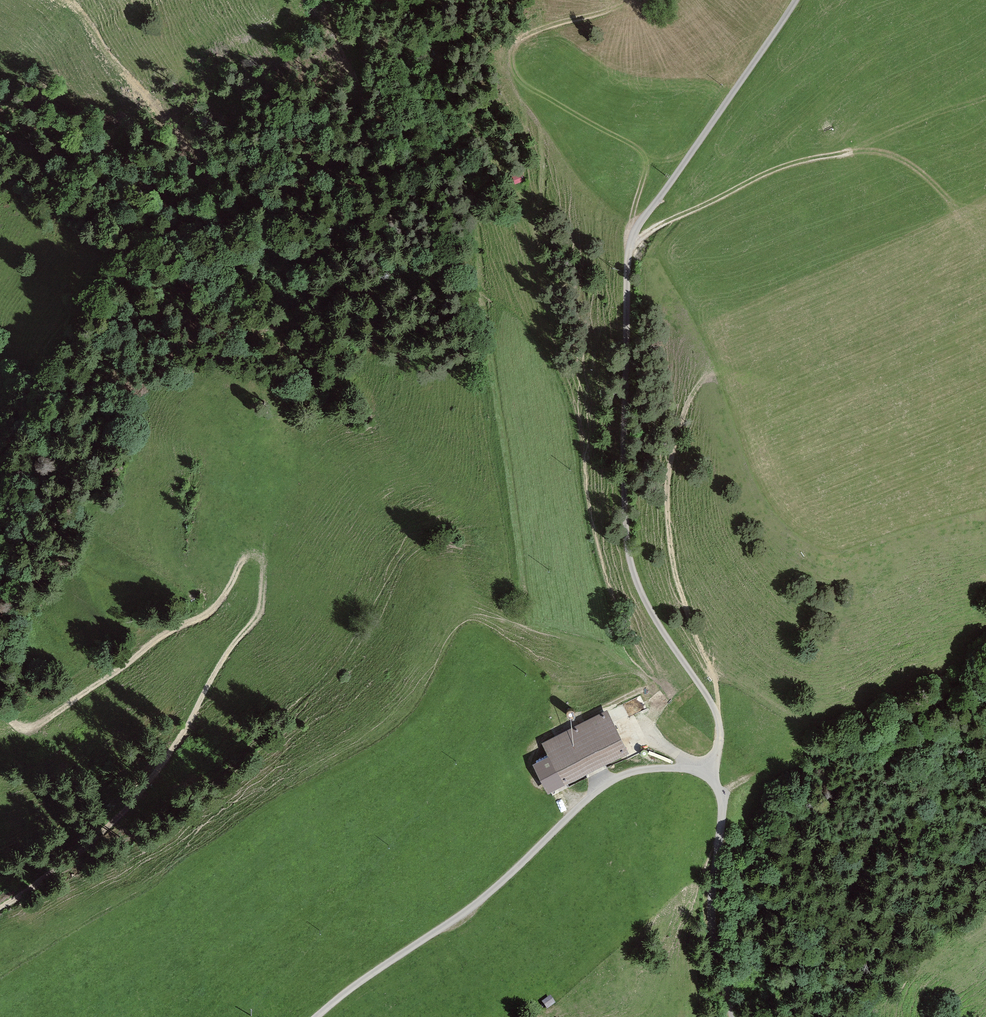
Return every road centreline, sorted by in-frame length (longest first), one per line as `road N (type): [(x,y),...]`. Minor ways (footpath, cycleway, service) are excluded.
road 1 (unclassified): [(796,0),(637,227),(628,256),(628,549),(651,611),(717,716),(719,743),(706,775)]
road 2 (track): [(0,907),(82,848),(146,786),(256,618),(260,564),(246,559),(211,610),(158,637),(46,719),(26,726),(0,710)]
road 3 (unclassified): [(316,1016),(478,902),(609,782),(669,768),(706,775)]
road 4 (track): [(525,583),(481,304),(470,119)]
road 5 (track): [(717,716),(714,676),(673,564),(668,486),(688,403),(713,371)]
road 6 (track): [(539,248),(518,189),(447,85),(412,0)]
road 7 (track): [(720,794),(831,750),(985,728)]
road 8 (unclassified): [(706,775),(723,804),(711,929),(734,1016)]
road 9 (track): [(630,245),(772,170),(850,153)]
road 10 (track): [(0,411),(69,310)]

